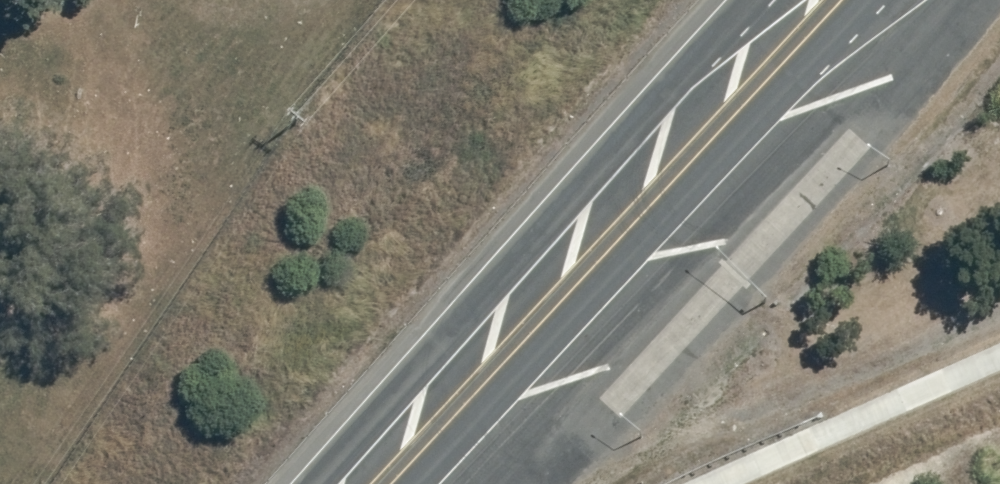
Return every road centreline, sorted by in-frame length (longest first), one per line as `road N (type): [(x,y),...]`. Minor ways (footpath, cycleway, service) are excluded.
road 1 (trunk): [(870,0),(416,483)]
road 2 (trunk): [(307,483),(680,77)]
road 3 (trunk): [(680,77),(787,0)]

